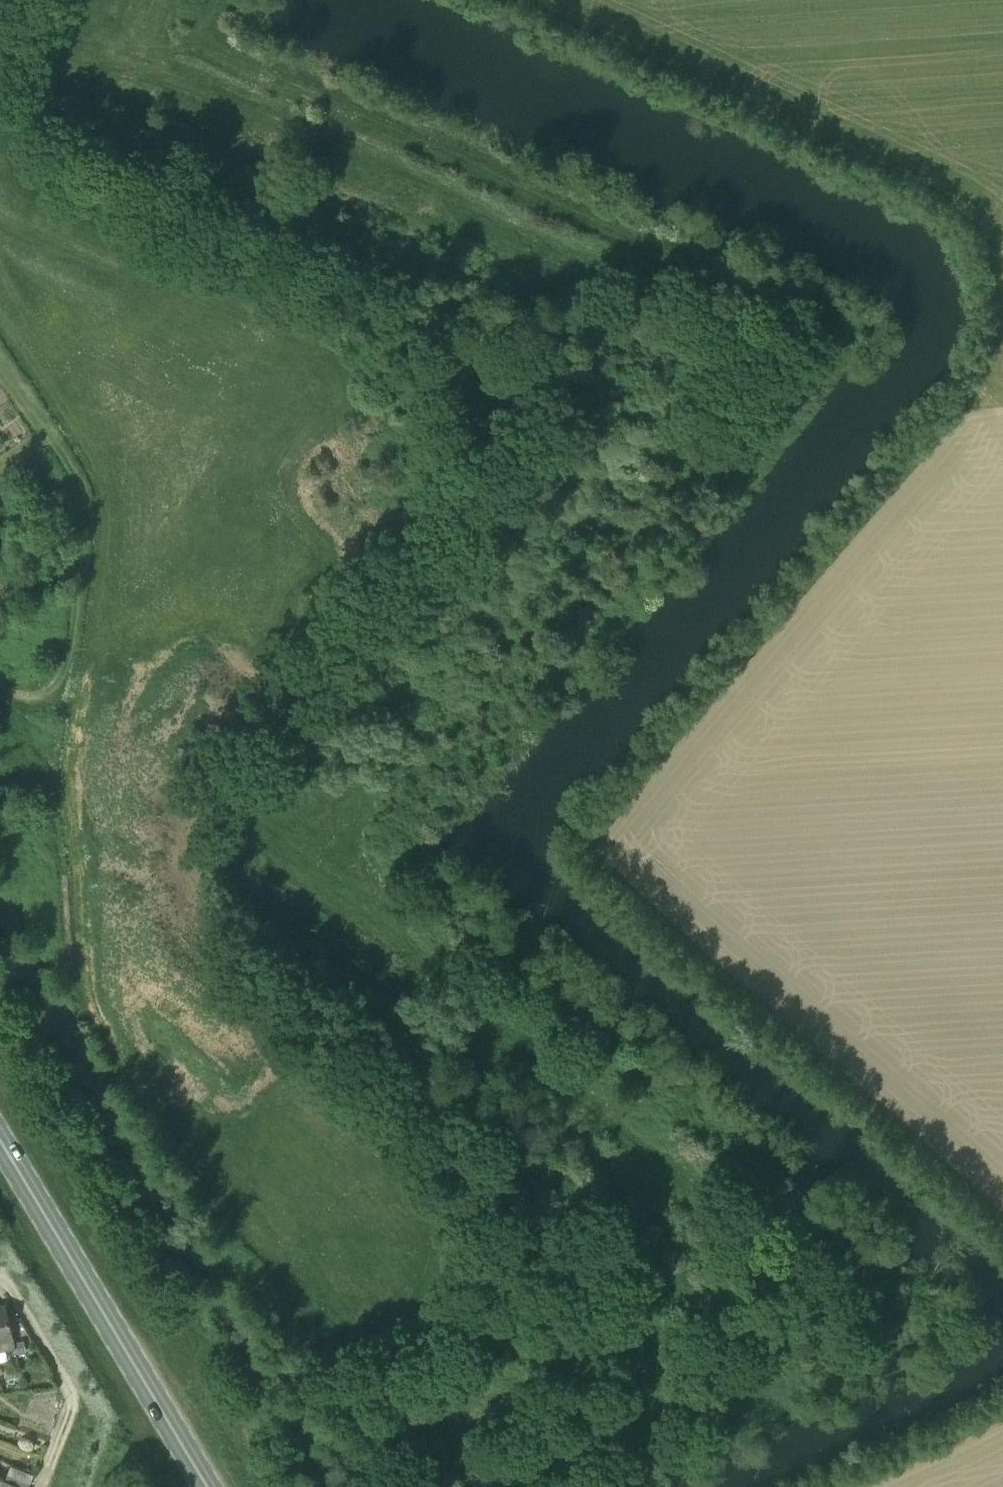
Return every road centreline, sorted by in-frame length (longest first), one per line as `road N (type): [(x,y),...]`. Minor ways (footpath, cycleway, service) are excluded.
road 1 (track): [(0,687),(30,696),(60,679),(82,510),(70,465),(0,364)]
road 2 (primary): [(205,1486),(0,1148)]

